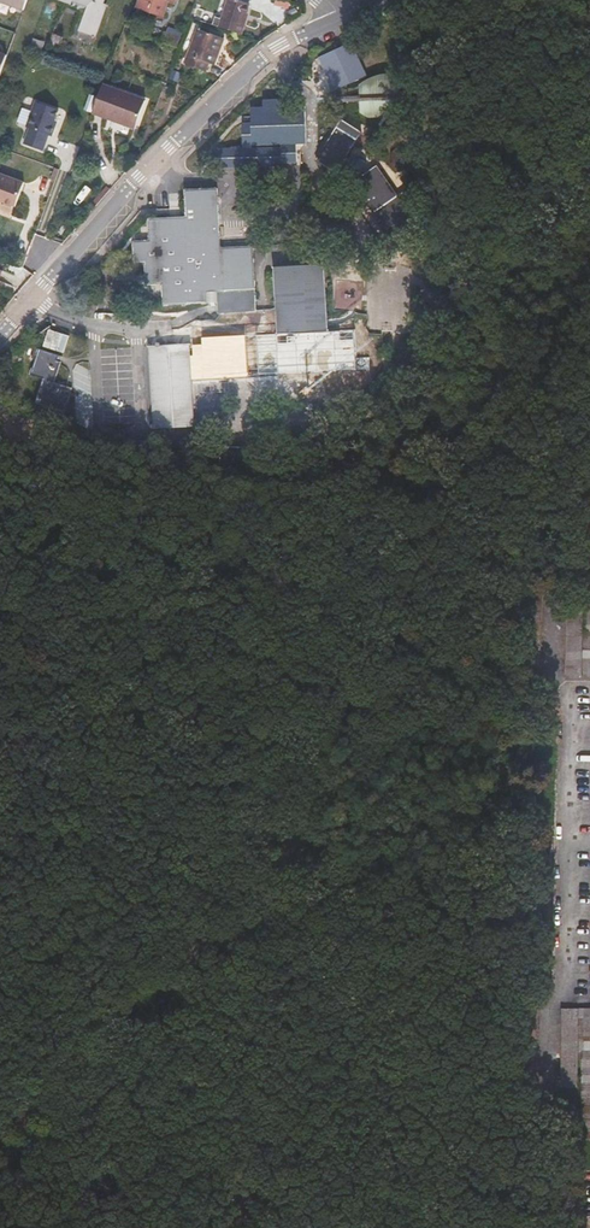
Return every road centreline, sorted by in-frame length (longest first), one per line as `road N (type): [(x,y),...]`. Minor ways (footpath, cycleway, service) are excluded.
road 1 (residential): [(0,335),(139,177),(226,93),(280,47),(340,18)]

